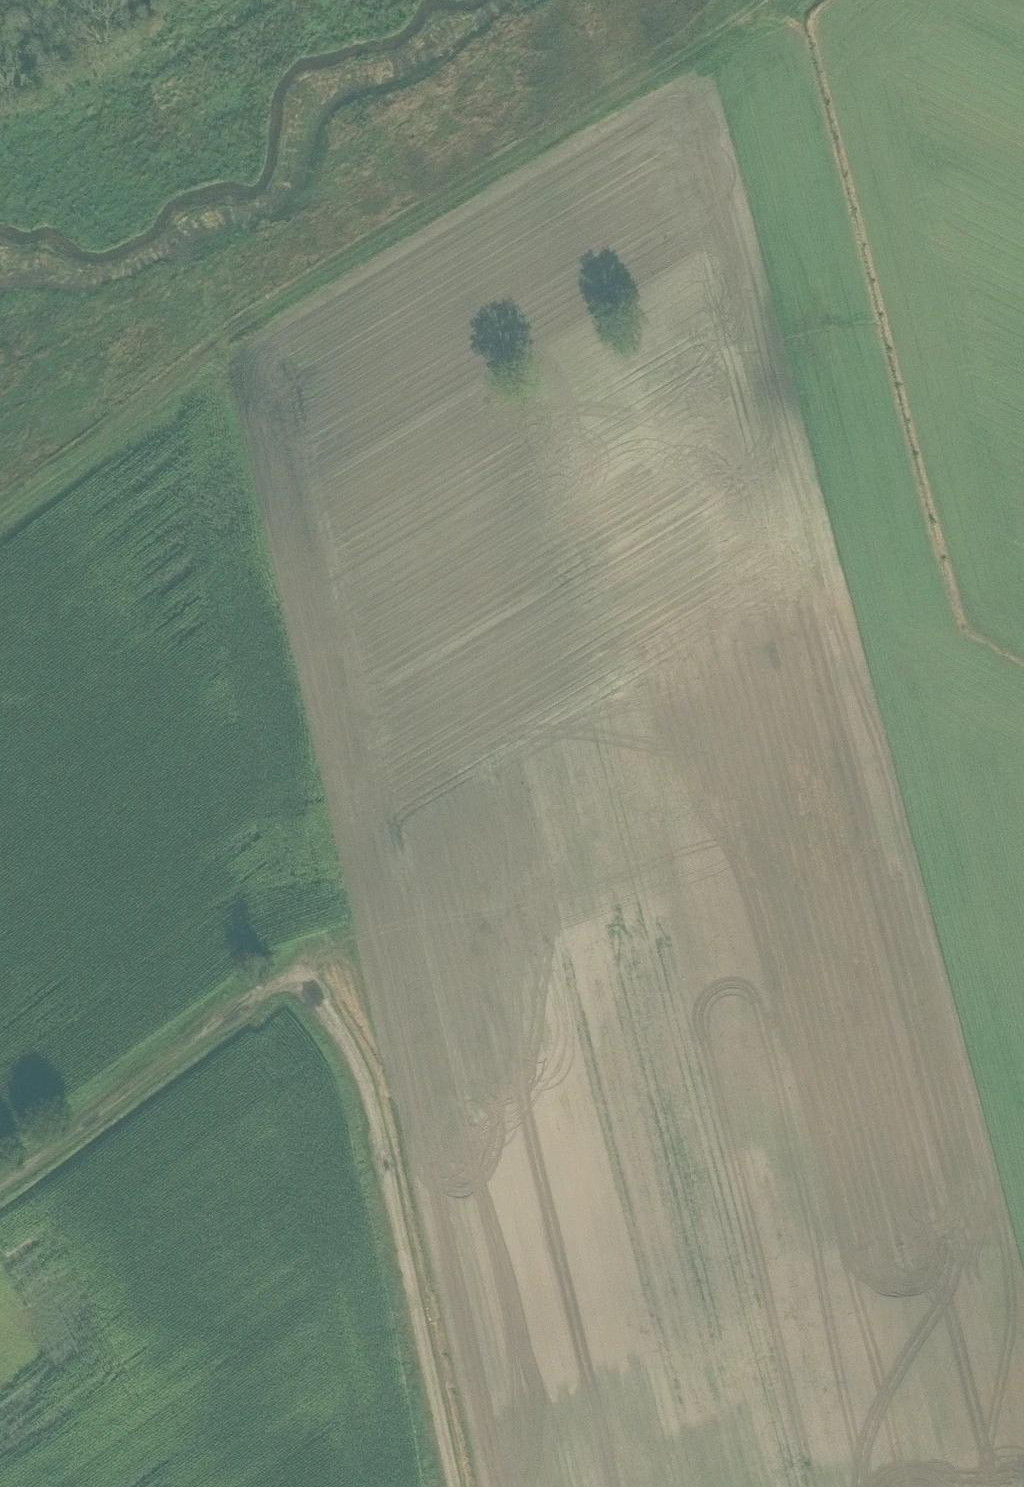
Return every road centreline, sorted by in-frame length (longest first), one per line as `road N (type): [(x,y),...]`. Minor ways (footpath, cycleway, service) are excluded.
road 1 (track): [(0,1187),(293,973),(310,984),(365,1076),(451,1486)]
road 2 (track): [(748,0),(590,100),(549,140),(200,362),(0,509)]

